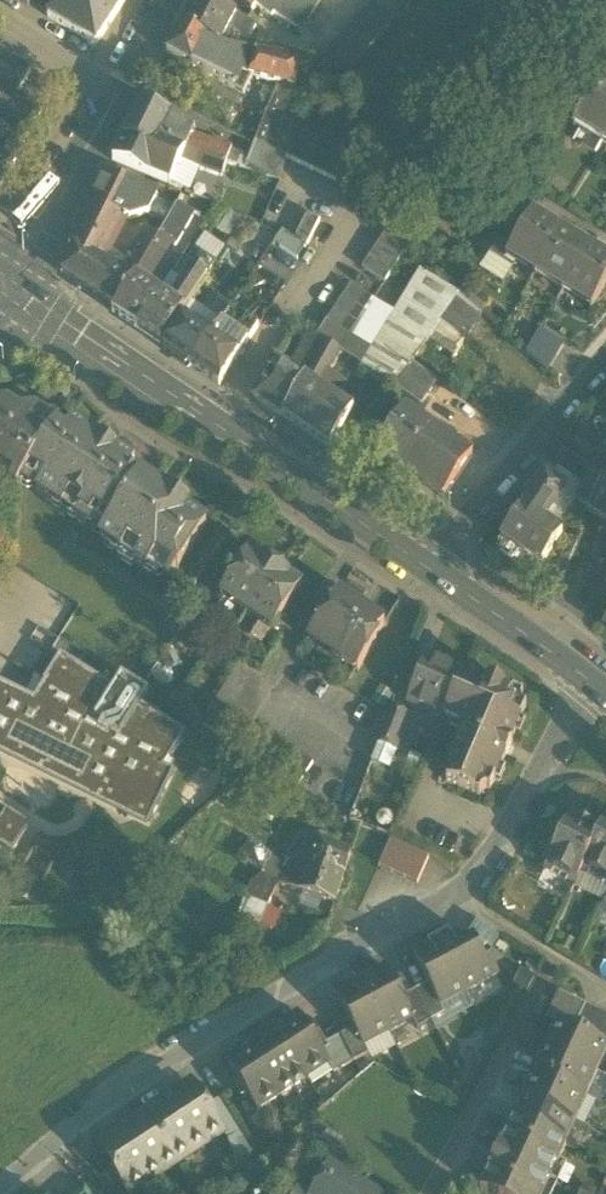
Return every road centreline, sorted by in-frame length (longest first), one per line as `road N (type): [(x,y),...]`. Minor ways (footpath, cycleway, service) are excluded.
road 1 (residential): [(588,681),(492,858),(456,897),(253,1005),(51,1142),(0,1190)]
road 2 (secondary): [(428,567),(3,278)]
road 3 (residential): [(428,567),(605,363)]
road 4 (residential): [(3,278),(114,87)]
road 5 (secondary): [(588,681),(428,567)]
road 6 (residential): [(0,20),(114,87)]

